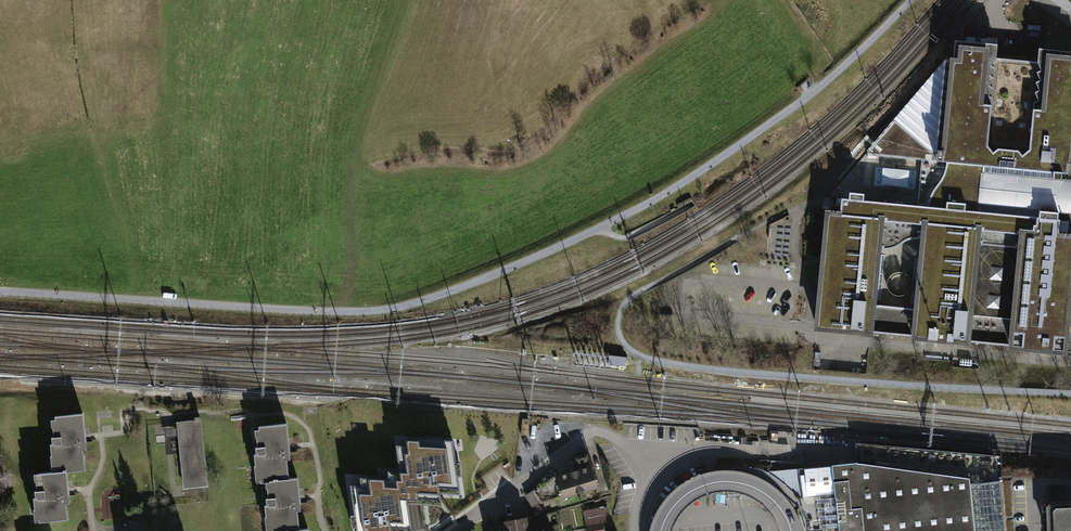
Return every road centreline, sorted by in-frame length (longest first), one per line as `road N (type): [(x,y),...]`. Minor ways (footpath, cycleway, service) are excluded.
road 1 (residential): [(456,530),(589,433),(615,437),(642,469)]
road 2 (residential): [(792,530),(772,499),(726,482),(687,493),(661,530)]

